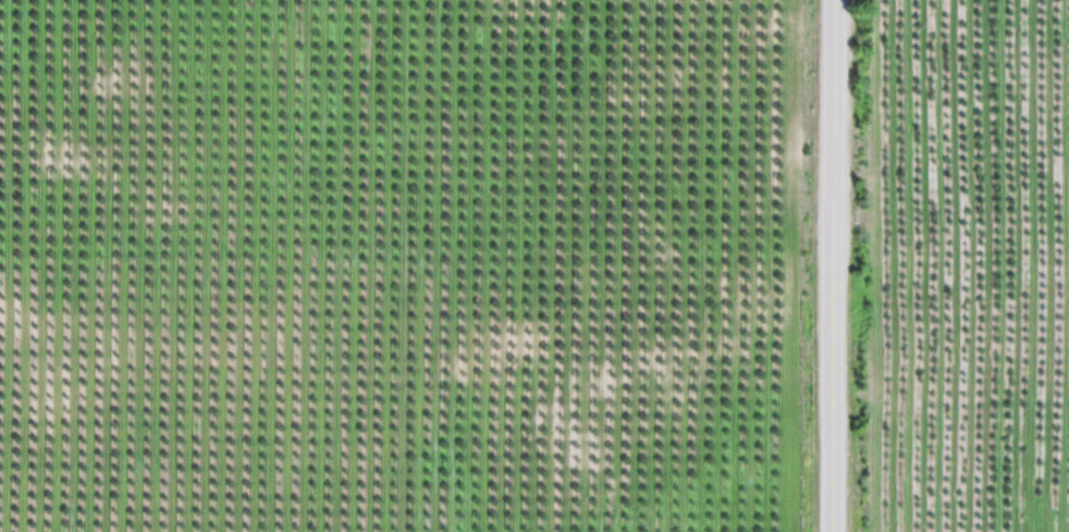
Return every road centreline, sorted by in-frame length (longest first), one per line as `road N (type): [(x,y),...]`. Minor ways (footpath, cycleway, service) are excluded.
road 1 (tertiary): [(829,531),(832,0)]

